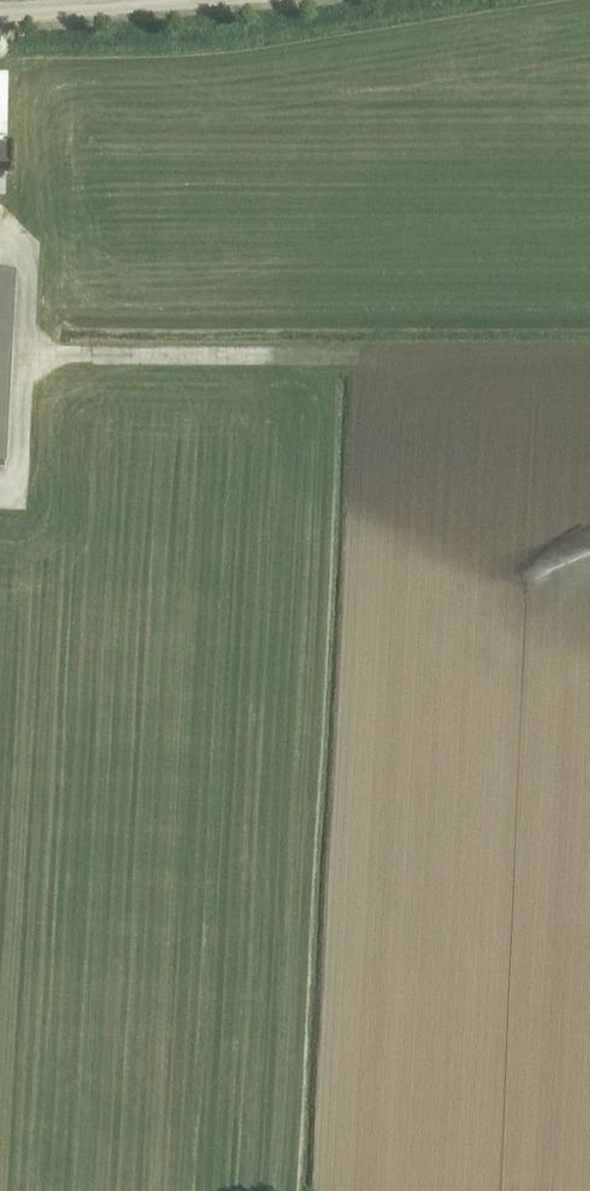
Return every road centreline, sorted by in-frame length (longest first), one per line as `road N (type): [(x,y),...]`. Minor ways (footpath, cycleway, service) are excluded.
road 1 (unclassified): [(0,12),(187,0)]

